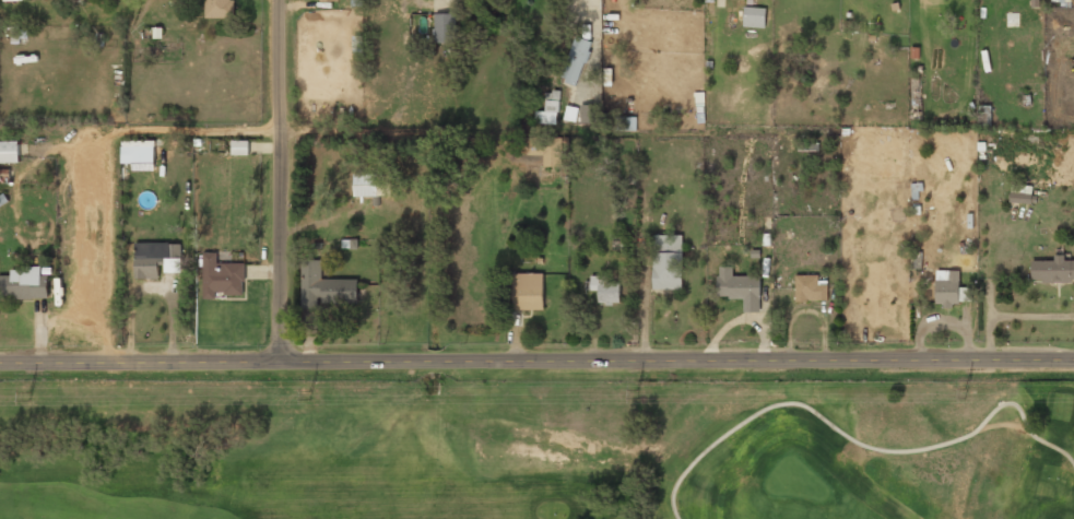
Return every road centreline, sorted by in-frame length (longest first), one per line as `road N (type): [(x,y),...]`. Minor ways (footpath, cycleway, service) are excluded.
road 1 (tertiary): [(1073,361),(0,361)]
road 2 (residential): [(274,362),(276,0)]

